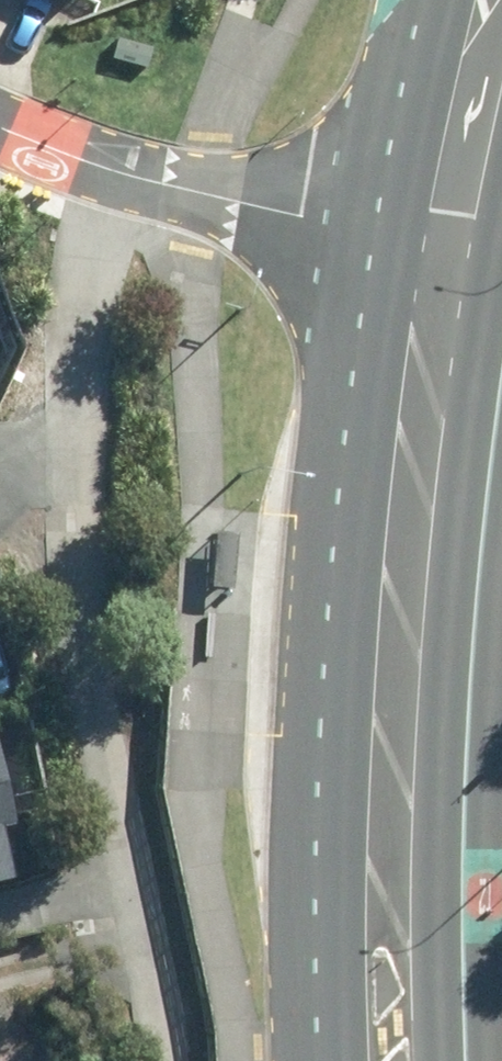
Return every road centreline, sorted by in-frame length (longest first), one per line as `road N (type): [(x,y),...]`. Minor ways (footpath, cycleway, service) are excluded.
road 1 (primary): [(321,1060),(316,954),(331,595),(379,232)]
road 2 (primary): [(501,425),(478,607),(463,954),(468,1060)]
road 3 (residential): [(0,129),(196,192),(379,232)]
road 4 (primary): [(379,232),(420,0)]
road 5 (residential): [(379,232),(501,250)]

